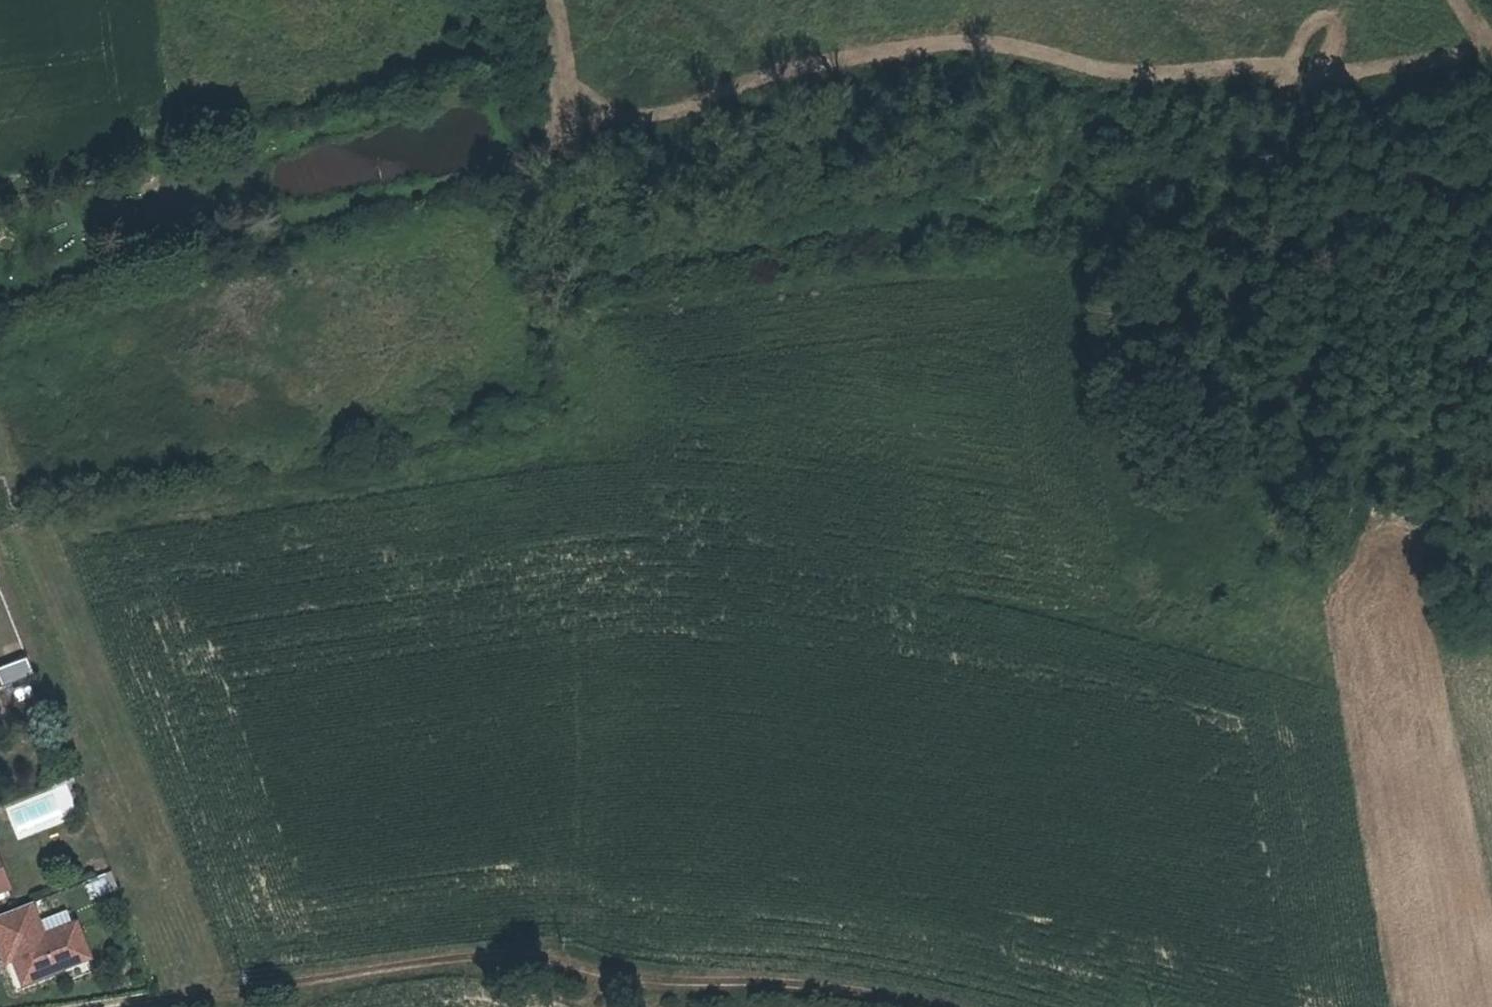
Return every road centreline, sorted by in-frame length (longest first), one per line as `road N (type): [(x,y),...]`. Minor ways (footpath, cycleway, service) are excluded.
road 1 (track): [(147,1006),(517,954),(637,986),(798,985),(908,1006)]

